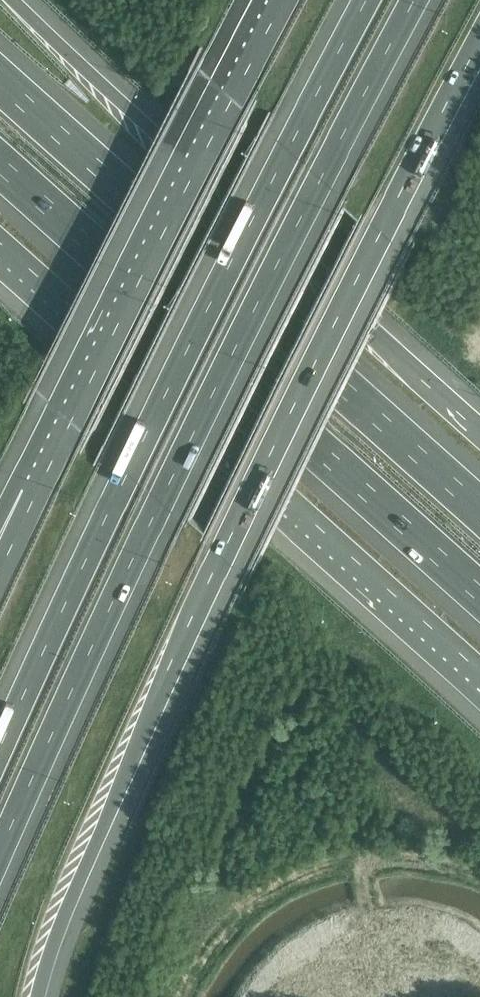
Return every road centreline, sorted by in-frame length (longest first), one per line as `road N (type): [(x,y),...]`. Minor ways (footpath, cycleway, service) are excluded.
road 1 (motorway): [(37,996),(51,939),(212,572),(479,43)]
road 2 (motorway): [(0,863),(153,520),(419,0)]
road 3 (motorway): [(368,0),(120,490),(0,756)]
road 4 (motorway): [(0,246),(479,681)]
road 5 (motorway): [(479,516),(0,85)]
road 6 (motorway): [(0,165),(479,595)]
road 7 (motorway): [(479,431),(13,0)]
road 8 (motorway): [(284,0),(31,496)]

